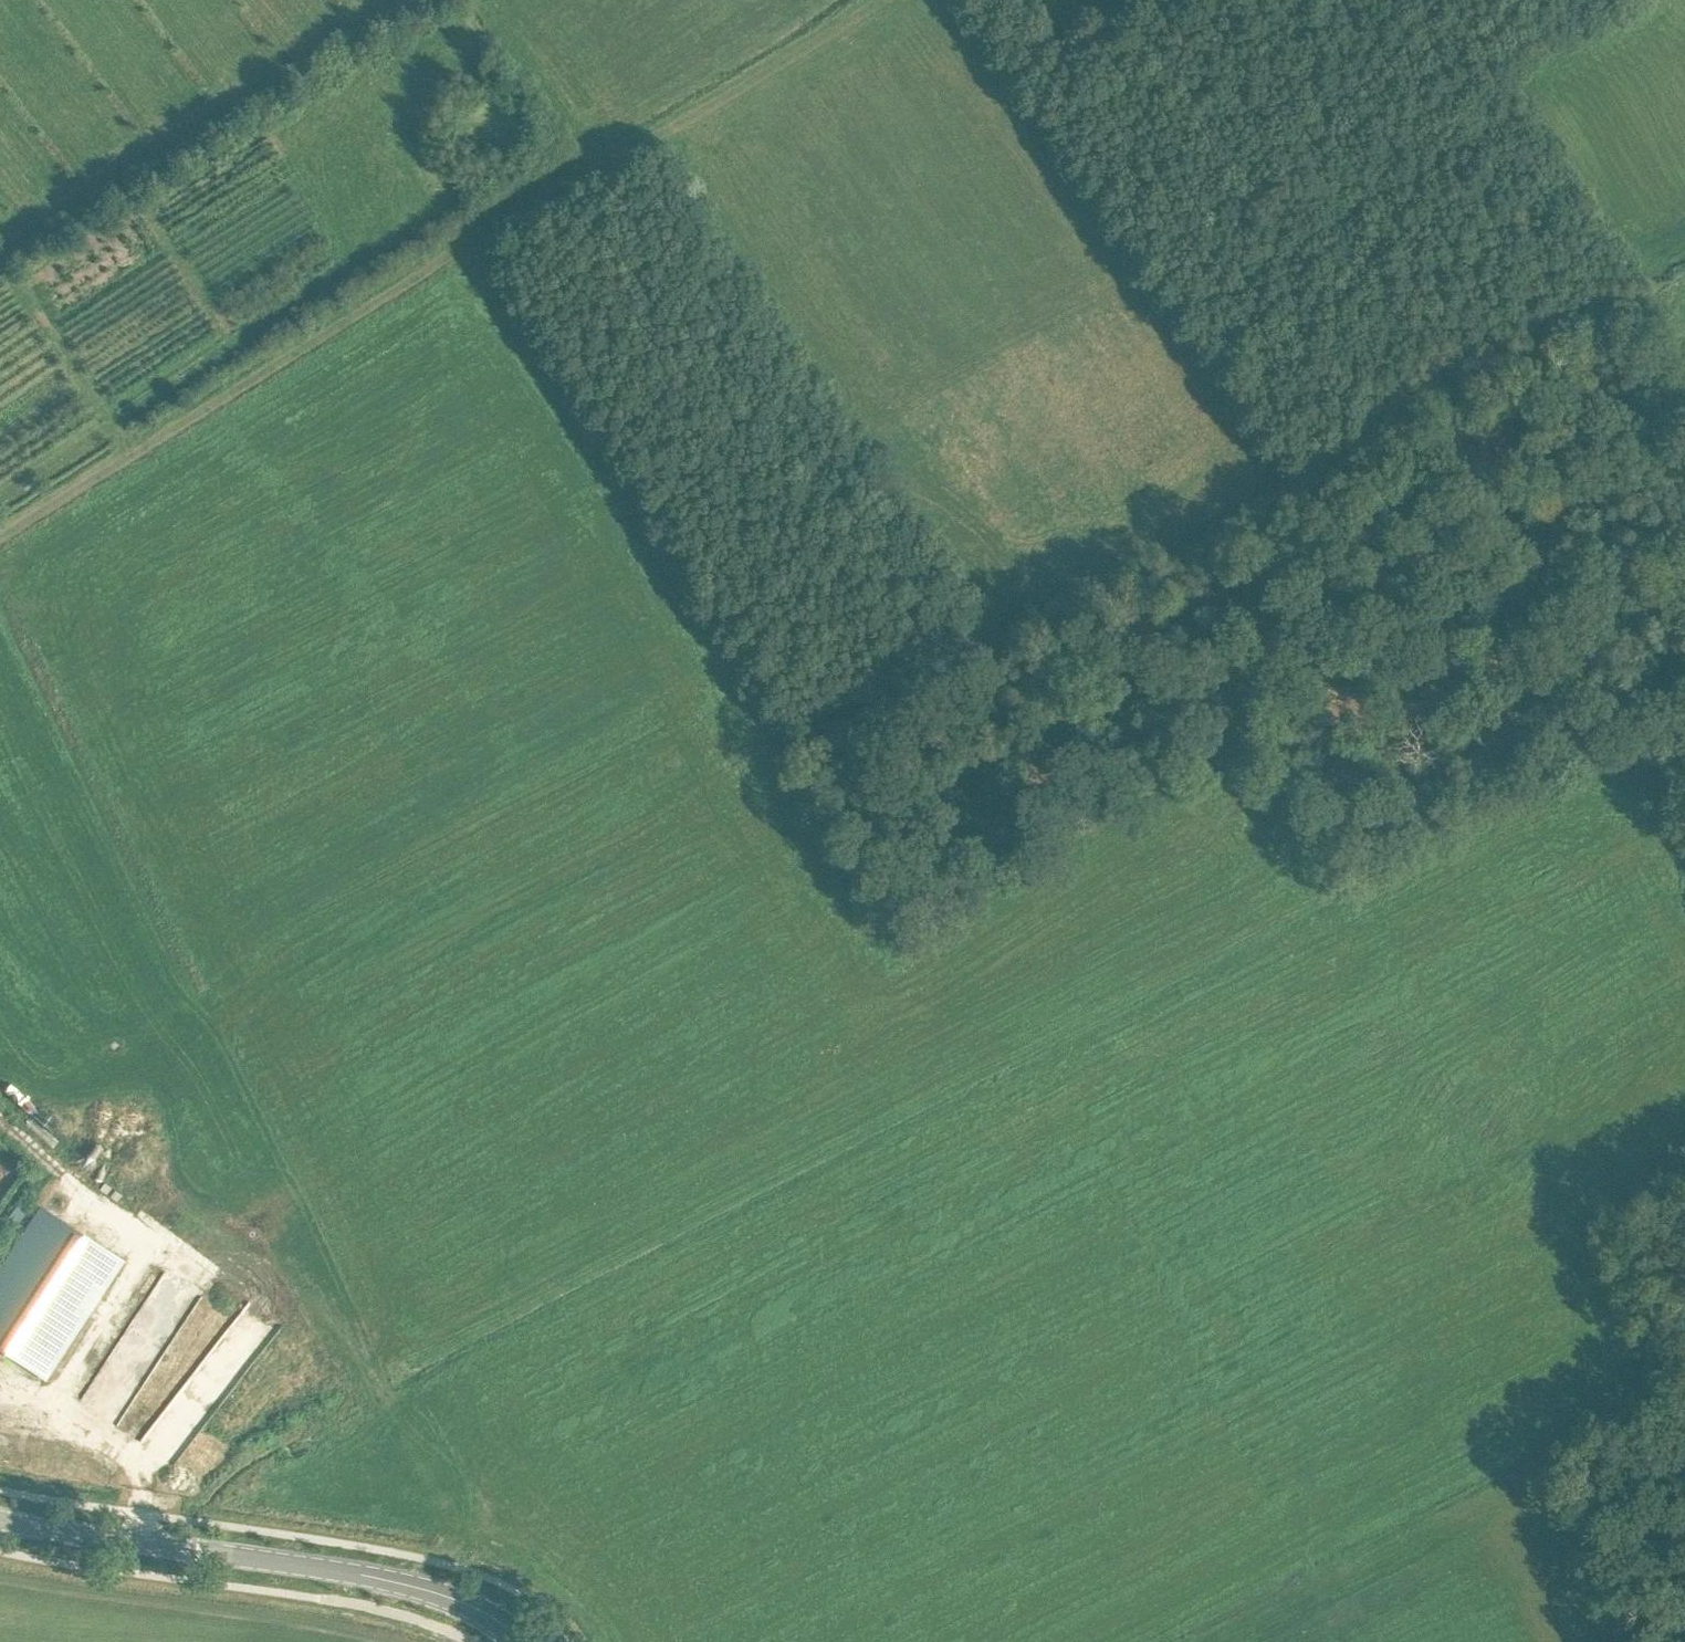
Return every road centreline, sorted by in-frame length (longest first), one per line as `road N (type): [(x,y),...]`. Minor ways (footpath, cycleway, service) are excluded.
road 1 (track): [(0,536),(878,0)]
road 2 (tertiary): [(525,1641),(496,1618),(405,1583),(0,1519)]

